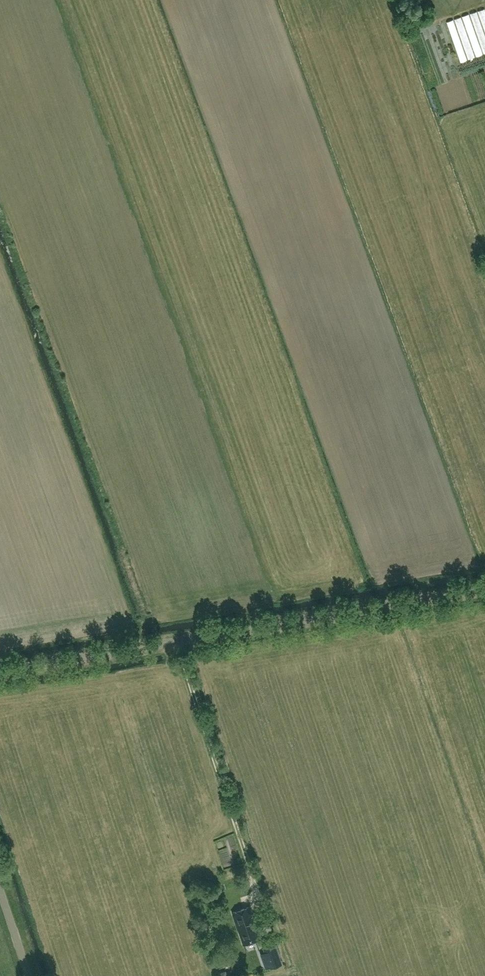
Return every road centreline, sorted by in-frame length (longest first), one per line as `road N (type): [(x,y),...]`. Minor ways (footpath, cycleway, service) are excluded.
road 1 (unclassified): [(0,673),(484,592)]

